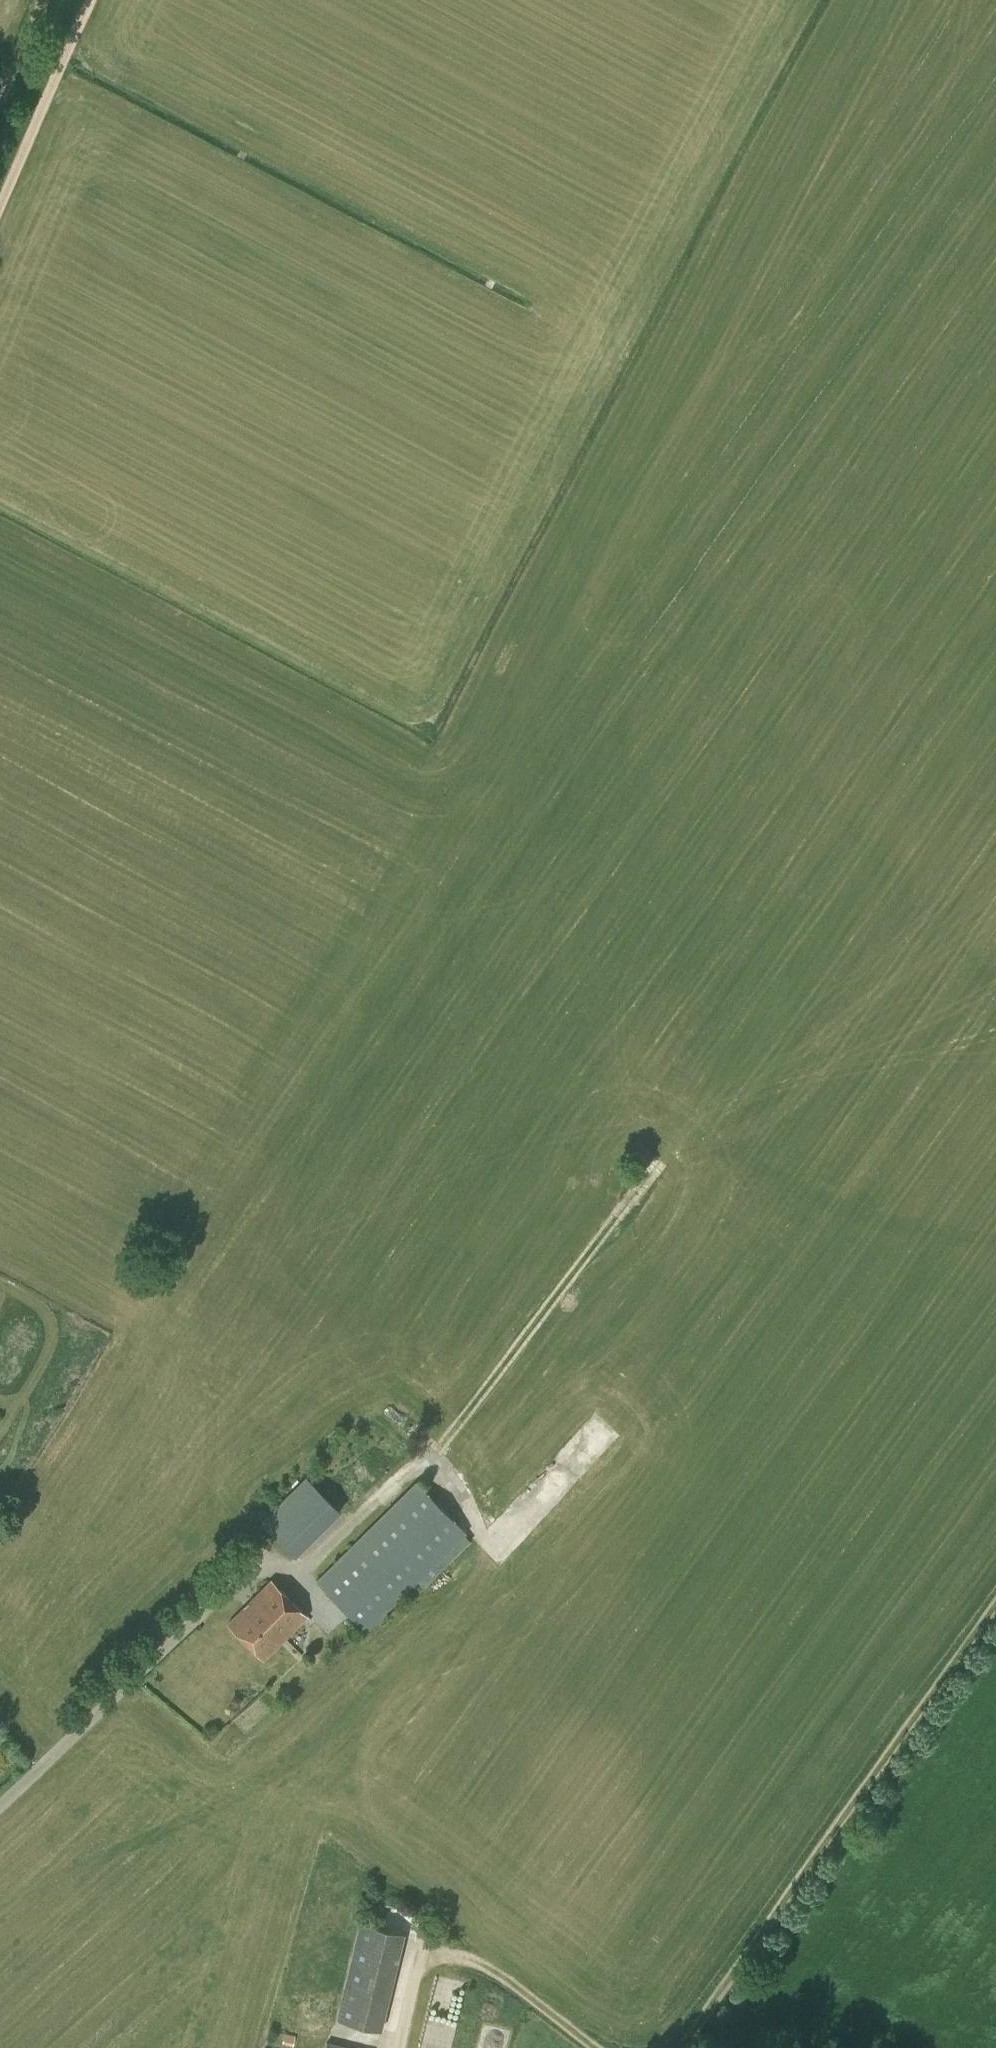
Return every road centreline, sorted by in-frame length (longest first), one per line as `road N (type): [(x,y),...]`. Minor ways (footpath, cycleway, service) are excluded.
road 1 (unclassified): [(0,203),(88,0)]

